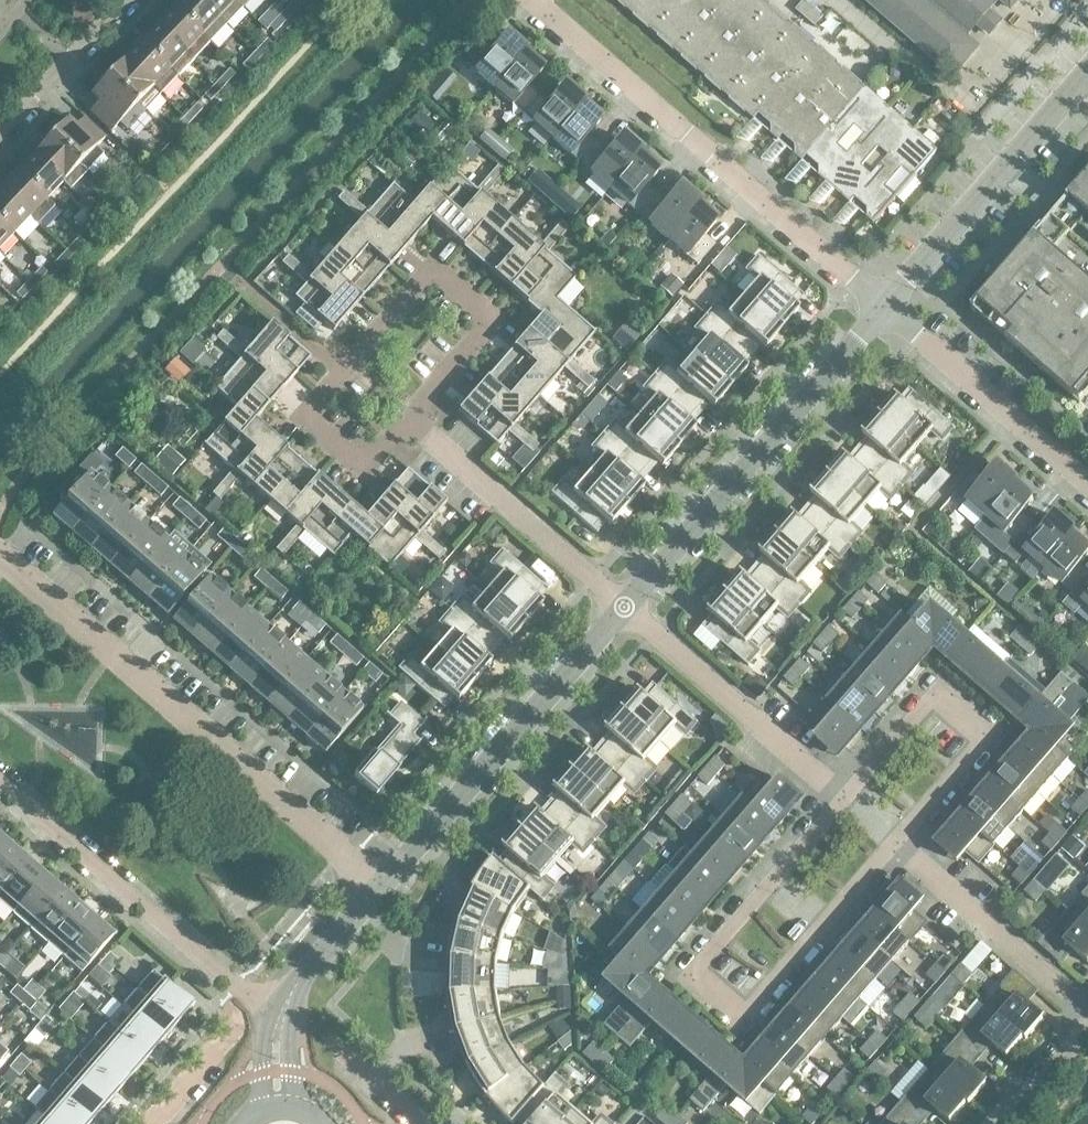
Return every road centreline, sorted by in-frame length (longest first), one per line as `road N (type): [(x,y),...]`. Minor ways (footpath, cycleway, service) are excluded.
road 1 (residential): [(896,843),(742,1020),(691,977),(842,795)]
road 2 (residential): [(379,883),(0,553)]
road 3 (residential): [(886,307),(533,0)]
road 4 (residential): [(623,608),(886,307)]
road 5 (residential): [(379,883),(623,608)]
road 6 (residential): [(280,1004),(240,989),(0,784)]
road 7 (residential): [(896,843),(983,737),(931,690),(842,795)]
road 8 (residential): [(412,421),(490,328),(427,269),(339,364)]
road 9 (residential): [(886,307),(1087,68)]
road 10 (residential): [(842,795),(623,608)]
road 11 (residential): [(623,608),(412,421)]
road 12 (residential): [(1087,484),(886,307)]
road 13 (residential): [(1087,1010),(896,843)]
road 14 (residential): [(339,364),(293,415),(362,476),(412,421)]
road 15 (residential): [(0,143),(134,0)]
road 16 (unclassified): [(280,1004),(379,883)]
road 17 (residential): [(1000,1123),(1087,1021)]
road 18 (residential): [(428,1123),(335,1038)]

